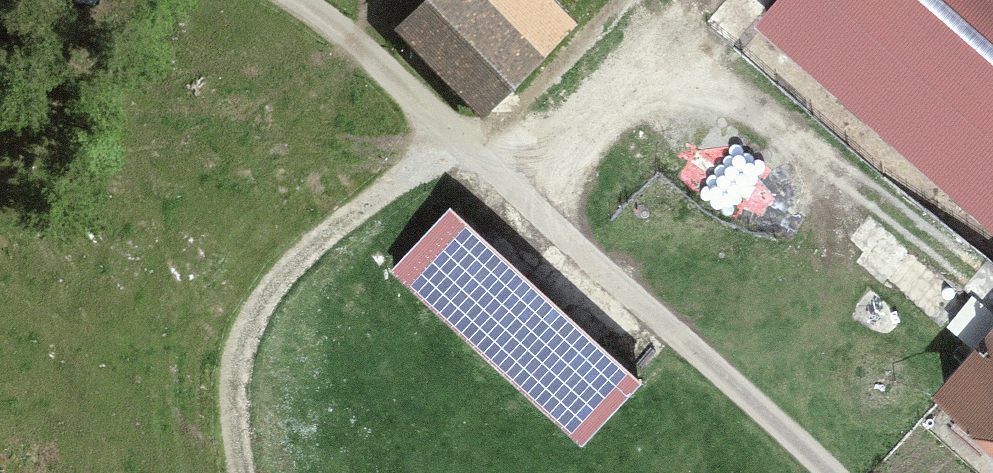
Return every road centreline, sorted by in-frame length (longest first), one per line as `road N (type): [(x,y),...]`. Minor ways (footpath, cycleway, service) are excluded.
road 1 (unclassified): [(295,0),(388,66),(835,472)]
road 2 (track): [(455,129),(324,234),(259,309),(238,365),(243,472)]
road 3 (track): [(518,188),(688,0)]

